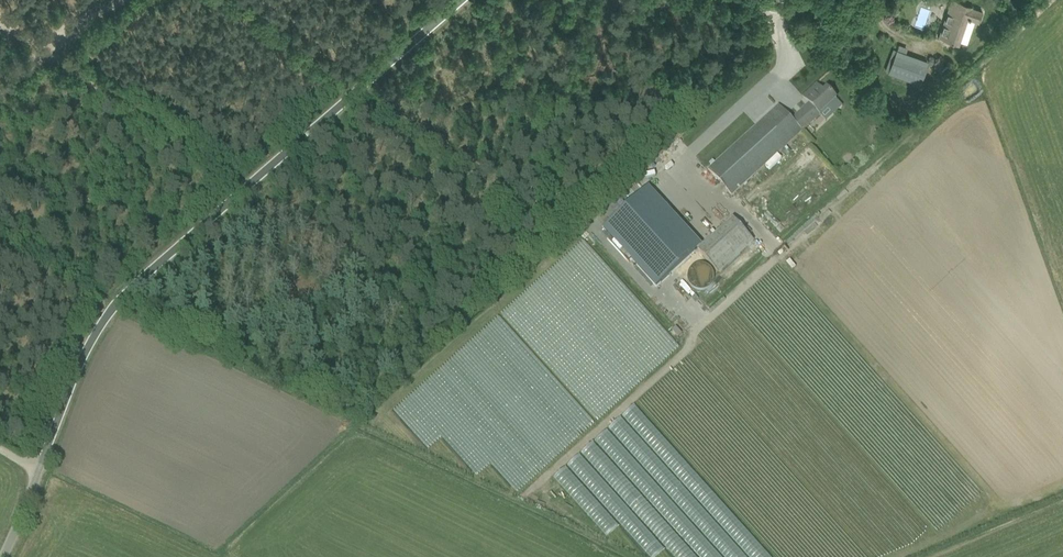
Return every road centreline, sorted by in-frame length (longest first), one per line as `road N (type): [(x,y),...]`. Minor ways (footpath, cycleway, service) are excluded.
road 1 (unclassified): [(6,556),(111,309),(460,0)]
road 2 (track): [(0,20),(257,171)]

